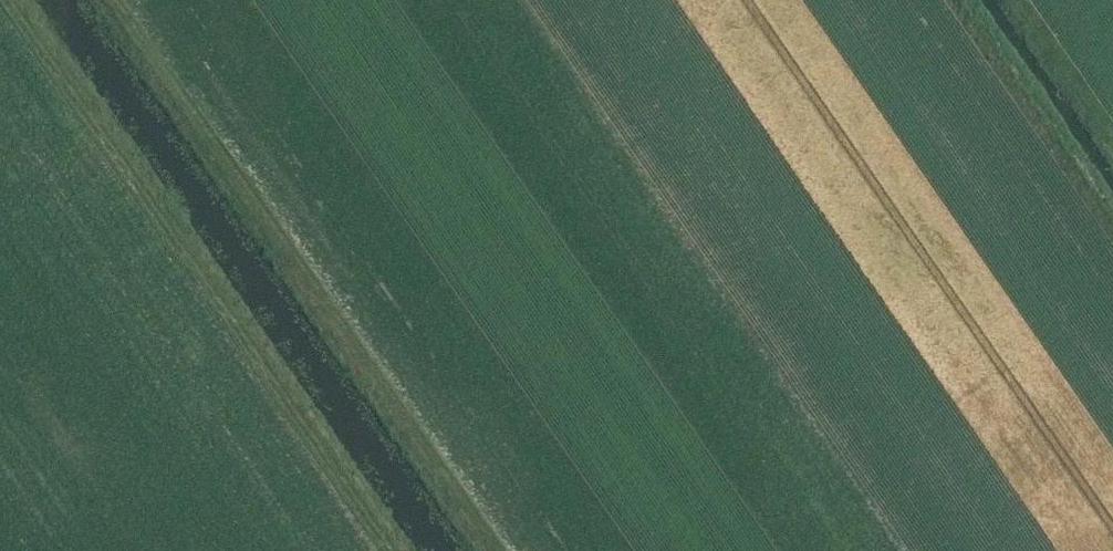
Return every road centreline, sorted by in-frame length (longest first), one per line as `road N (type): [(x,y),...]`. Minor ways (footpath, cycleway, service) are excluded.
road 1 (track): [(491,550),(108,0)]

